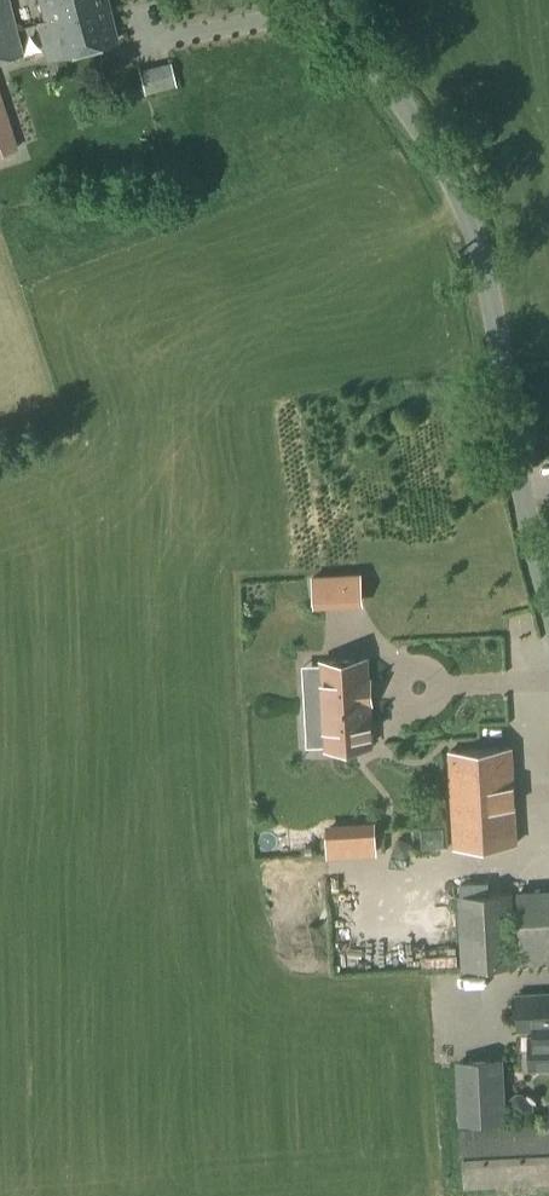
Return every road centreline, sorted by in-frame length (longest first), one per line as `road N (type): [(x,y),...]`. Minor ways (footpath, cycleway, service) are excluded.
road 1 (unclassified): [(333,0),(414,105),(458,191),(532,553),(548,602)]

